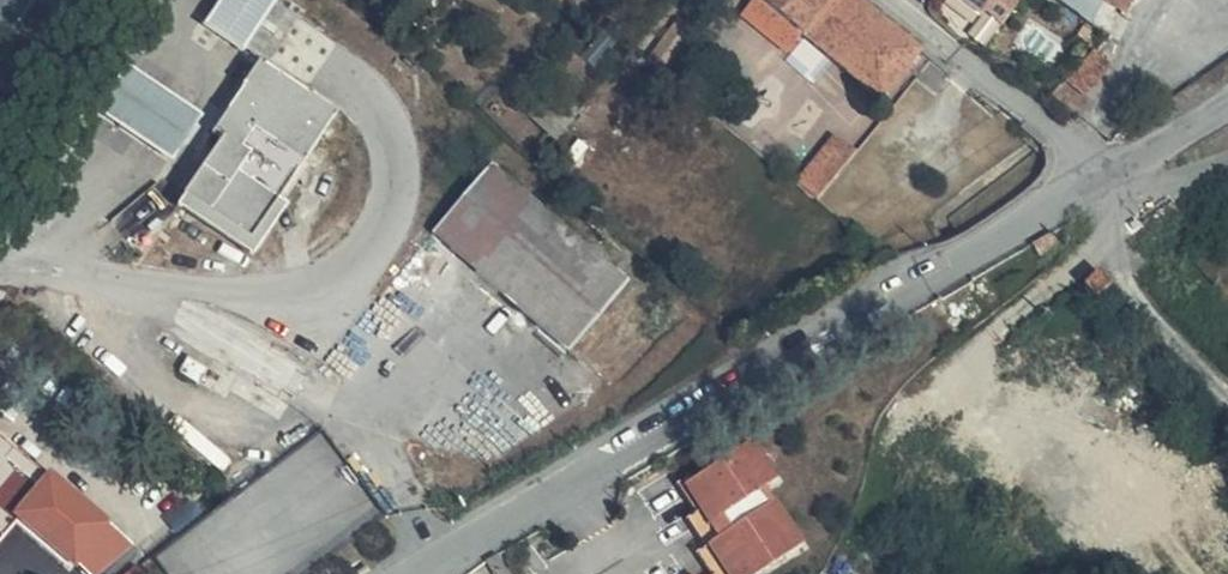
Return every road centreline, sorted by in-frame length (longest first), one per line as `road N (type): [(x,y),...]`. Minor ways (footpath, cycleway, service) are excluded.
road 1 (unclassified): [(430,573),(1105,182)]
road 2 (residential): [(886,0),(1105,182)]
road 3 (primary): [(0,133),(89,0)]
road 4 (unclassified): [(1105,182),(1227,108)]

